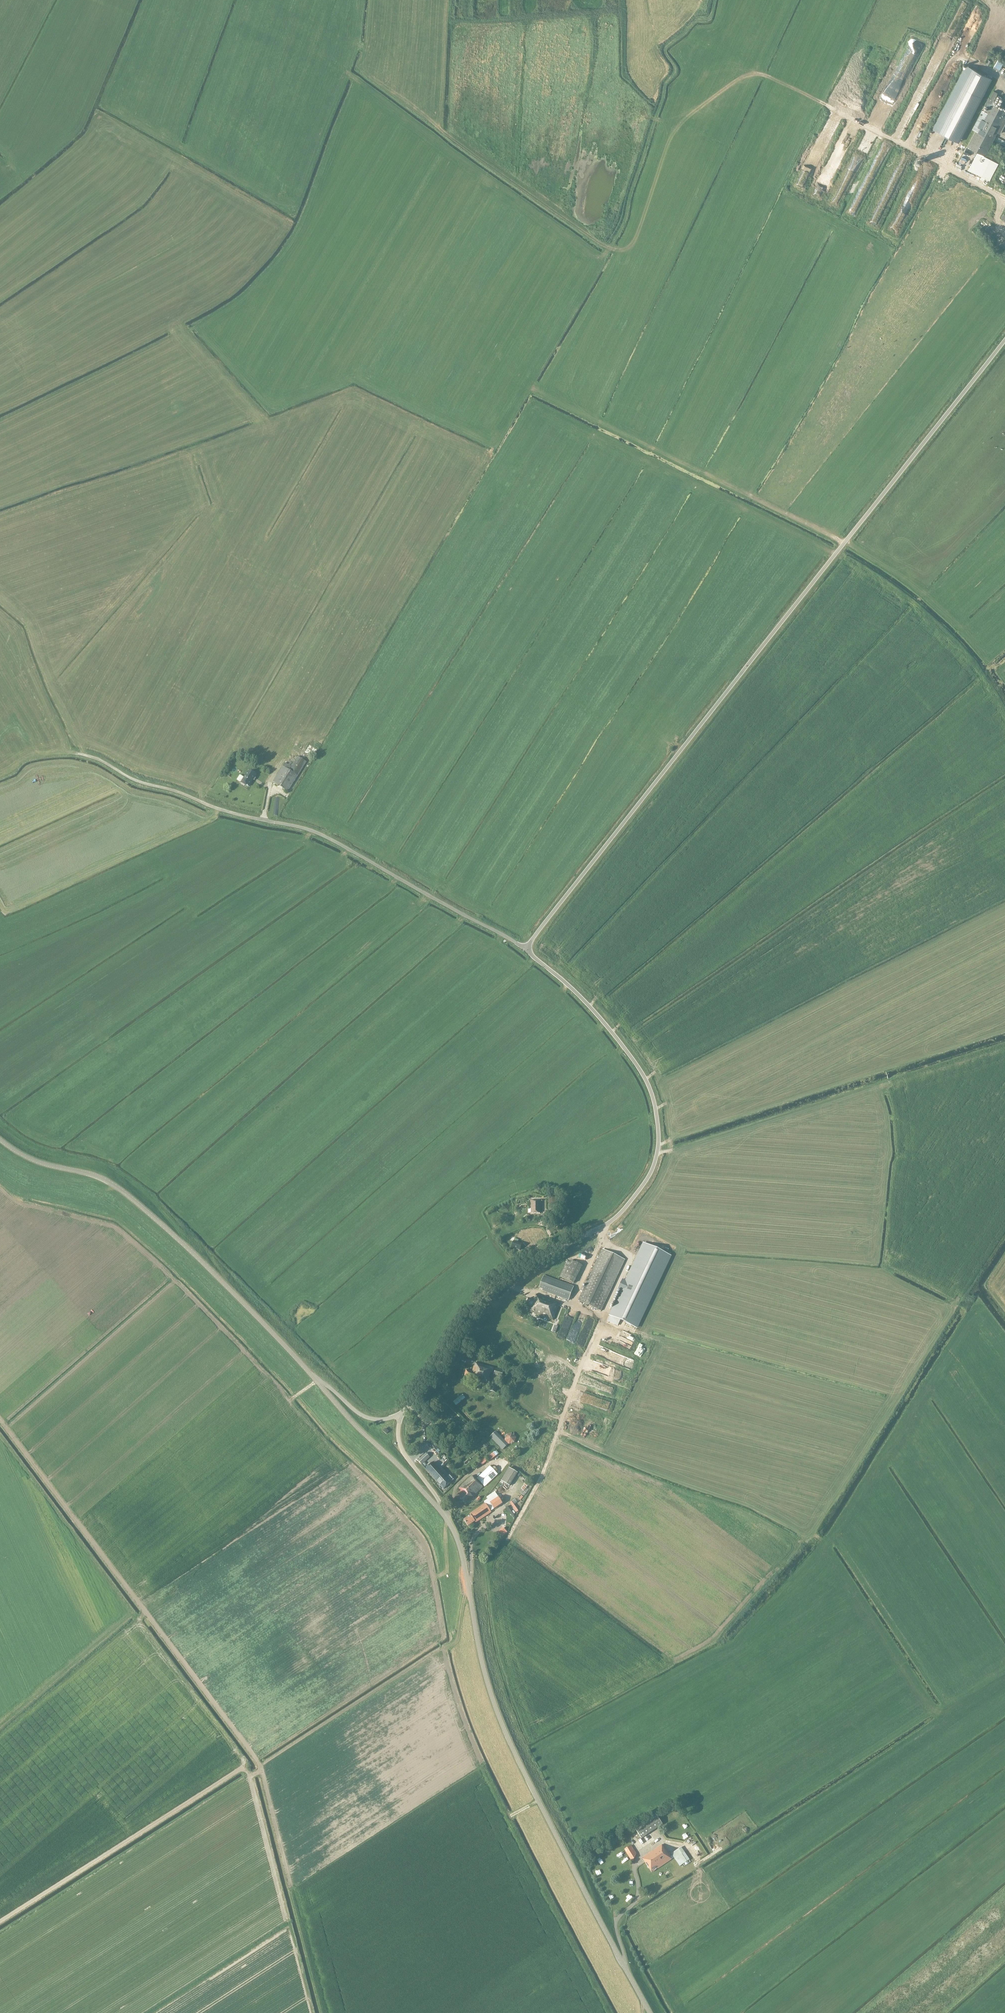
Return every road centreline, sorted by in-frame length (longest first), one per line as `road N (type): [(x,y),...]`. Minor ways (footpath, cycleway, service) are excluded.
road 1 (tertiary): [(525,949),(1004,340)]
road 2 (tertiary): [(401,1414),(495,1288),(612,1220),(655,1162),(657,1123),(644,1076),(585,1002),(525,949)]
road 3 (tertiary): [(651,2012),(519,1761),(489,1686),(461,1551),(444,1515)]
road 4 (unclassified): [(525,949),(317,833),(222,810),(76,753)]
road 5 (tertiary): [(314,1378),(118,1188),(33,1160),(0,1140)]
road 6 (track): [(0,1921),(238,1770)]
road 7 (tertiary): [(444,1515),(314,1378)]

